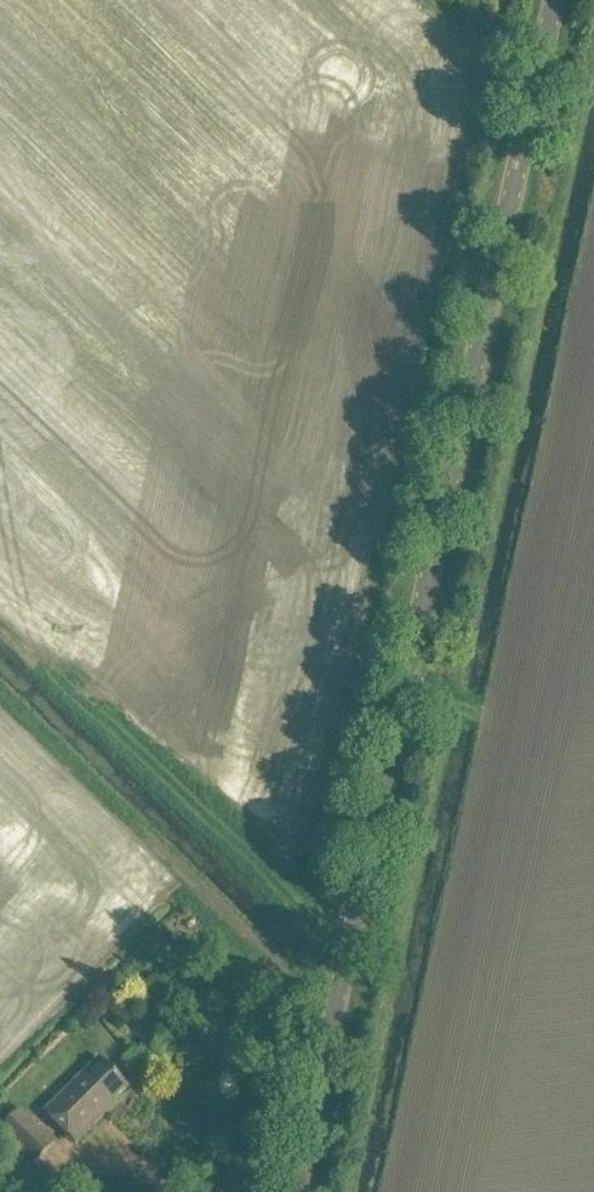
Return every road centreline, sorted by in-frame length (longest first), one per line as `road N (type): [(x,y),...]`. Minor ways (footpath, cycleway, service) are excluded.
road 1 (unclassified): [(303,1191),(565,0)]

